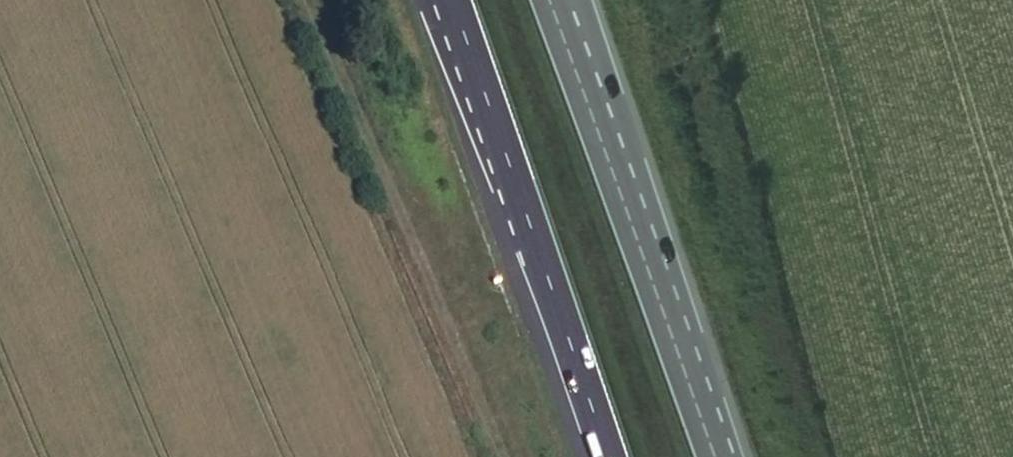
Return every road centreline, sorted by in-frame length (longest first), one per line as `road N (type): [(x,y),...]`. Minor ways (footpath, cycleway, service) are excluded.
road 1 (track): [(498,456),(304,0)]
road 2 (motorway): [(714,456),(548,0)]
road 3 (motorway): [(452,0),(607,456)]

